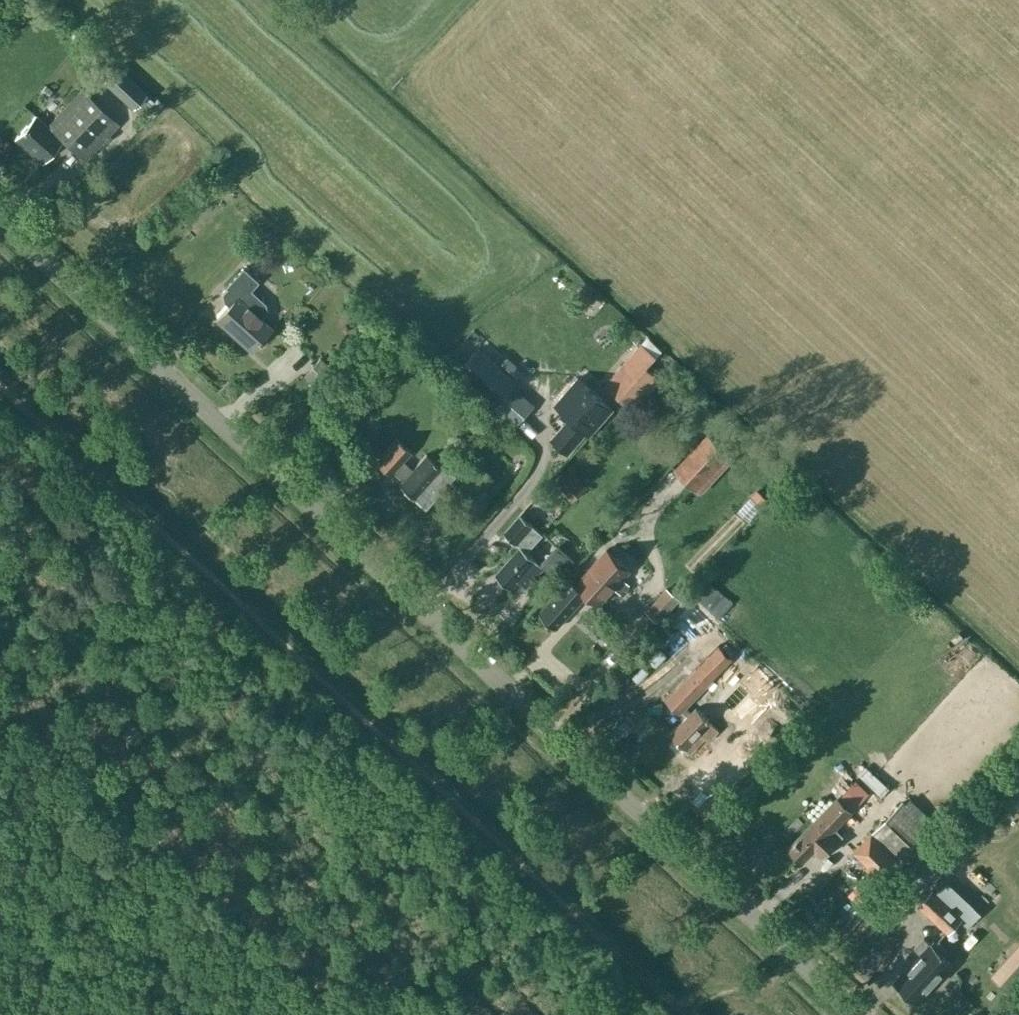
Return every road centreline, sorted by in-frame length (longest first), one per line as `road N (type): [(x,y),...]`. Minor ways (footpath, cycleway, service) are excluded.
road 1 (unclassified): [(860,1014),(0,219)]
road 2 (track): [(0,382),(681,1014)]
road 3 (track): [(679,1013),(712,988),(767,985),(797,956)]

